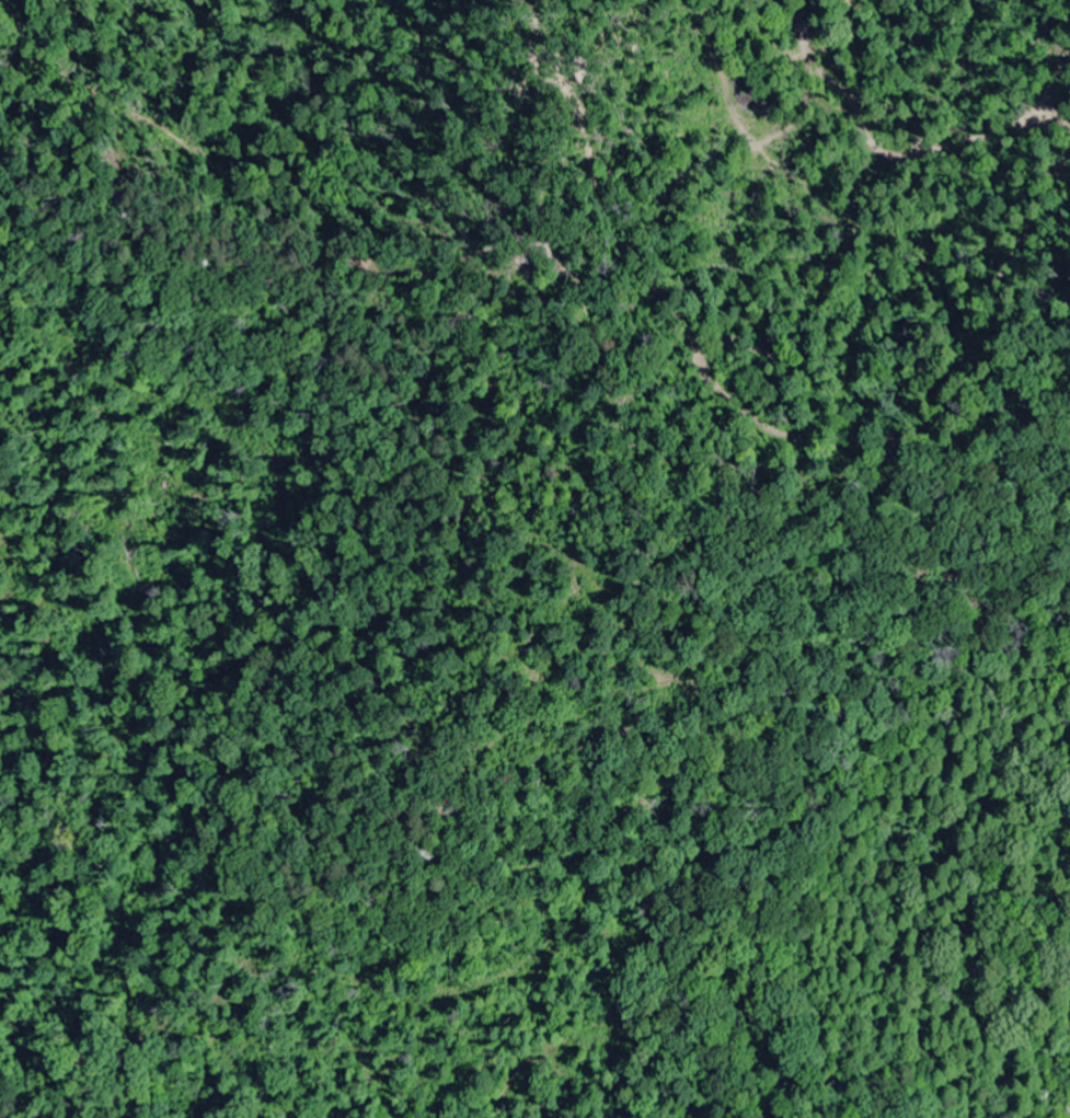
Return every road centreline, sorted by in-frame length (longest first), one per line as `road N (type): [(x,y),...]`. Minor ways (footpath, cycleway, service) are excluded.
road 1 (residential): [(0,786),(194,621)]

